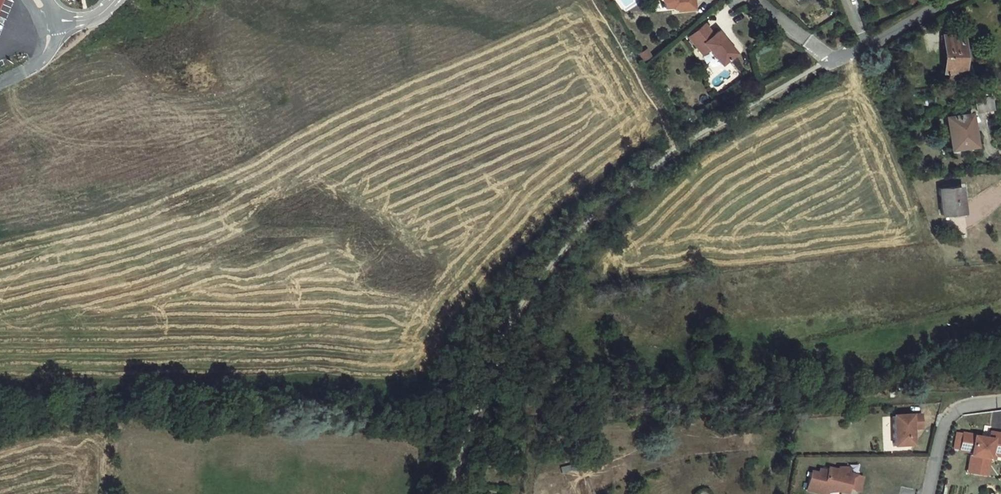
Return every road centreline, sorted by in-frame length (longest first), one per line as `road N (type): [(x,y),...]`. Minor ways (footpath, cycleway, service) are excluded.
road 1 (residential): [(1000,403),(961,407),(946,423),(929,493)]

